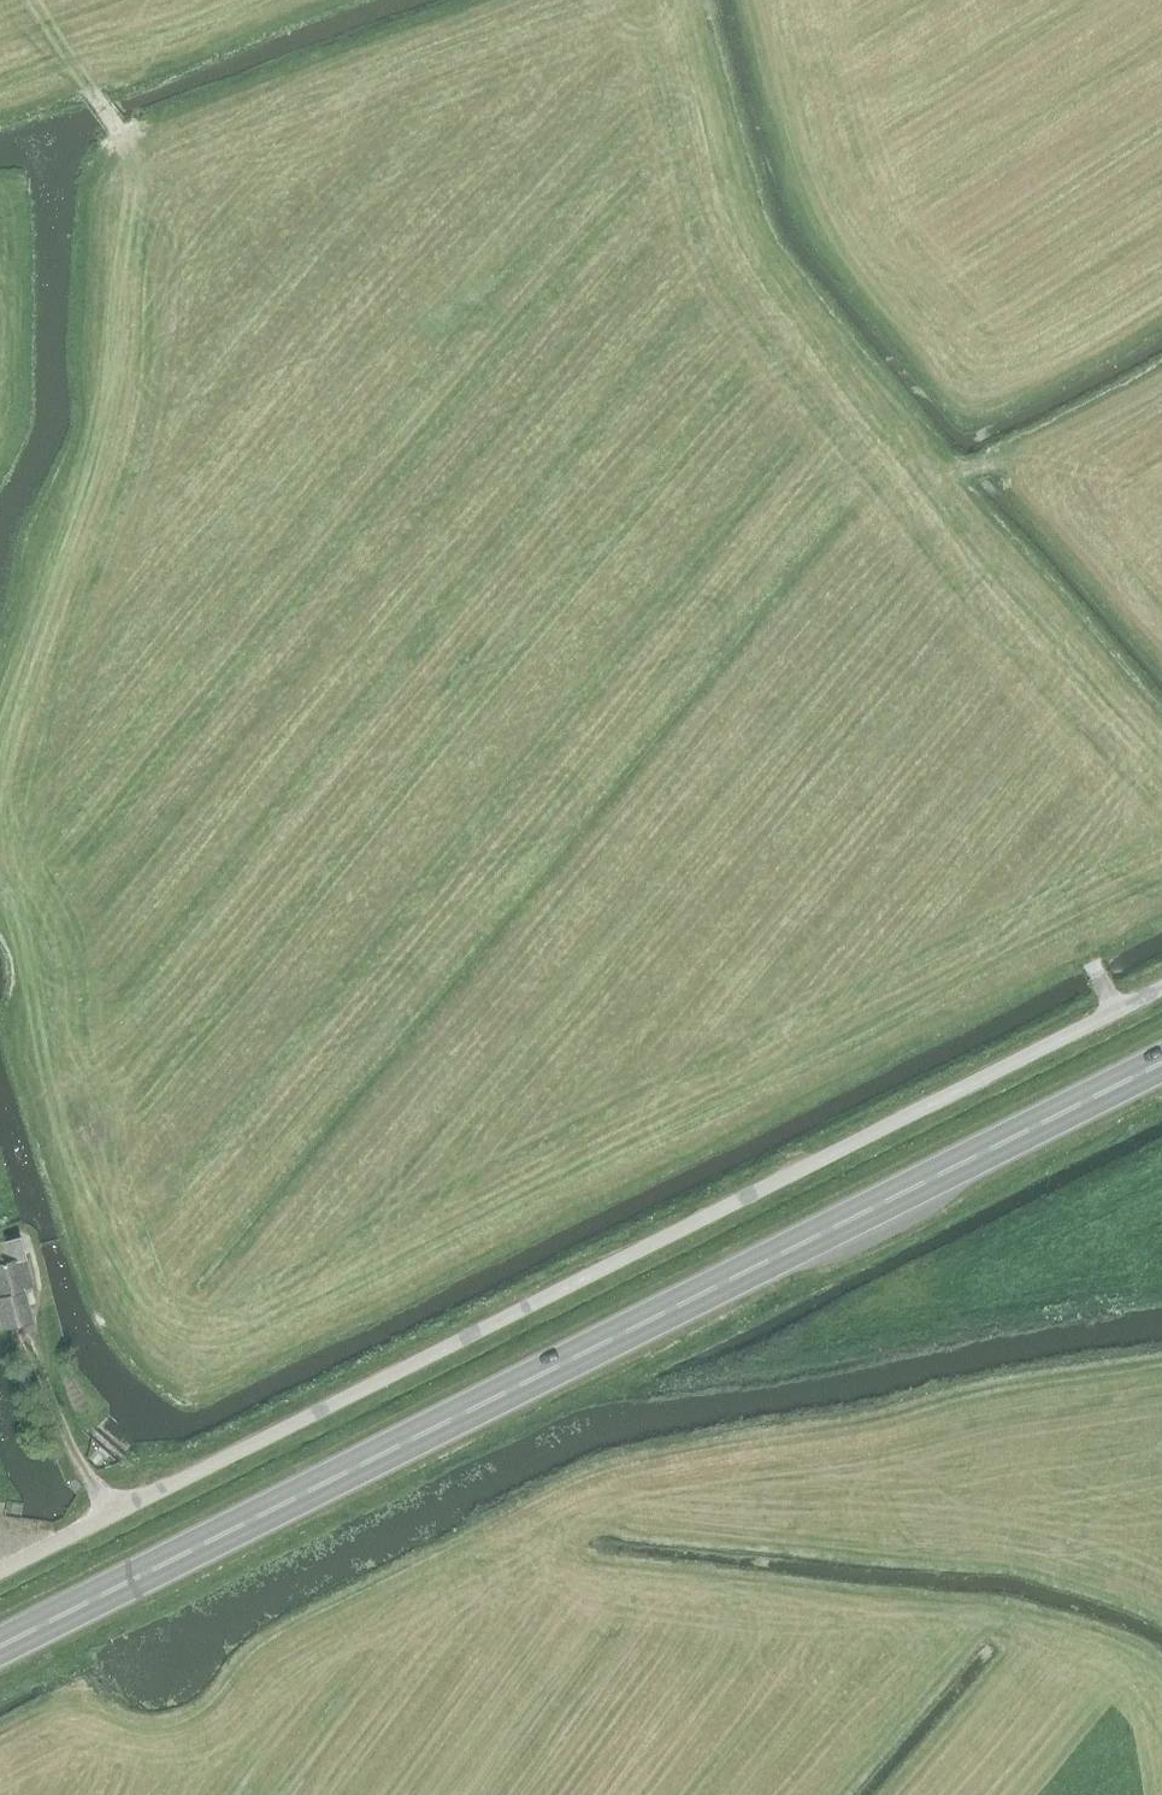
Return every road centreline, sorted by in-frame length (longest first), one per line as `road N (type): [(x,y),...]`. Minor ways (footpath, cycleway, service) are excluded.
road 1 (trunk): [(0,1643),(1161,1060)]
road 2 (unclassified): [(0,1571),(1161,988)]

